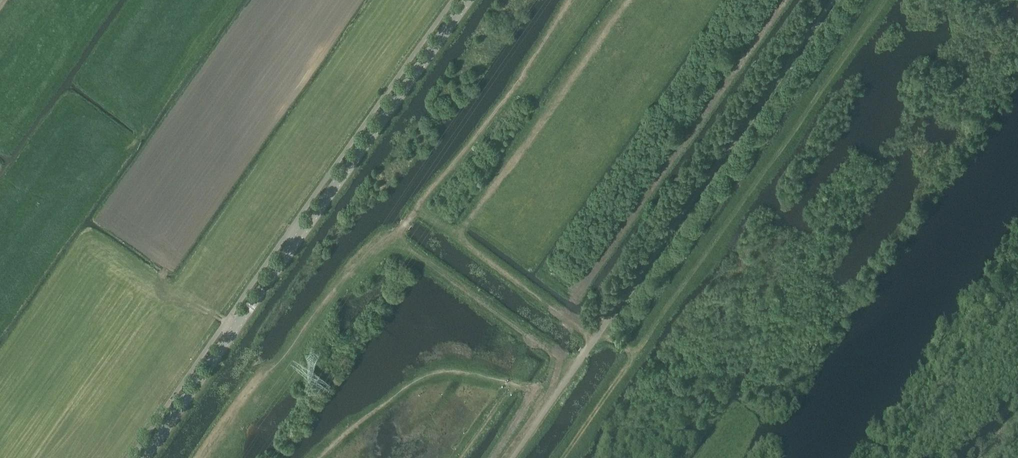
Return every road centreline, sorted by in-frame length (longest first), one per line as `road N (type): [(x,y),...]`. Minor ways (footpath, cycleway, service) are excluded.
road 1 (tertiary): [(145,457),(468,0)]
road 2 (track): [(207,457),(331,293),(372,254),(393,248),(571,373)]
road 3 (track): [(598,334),(635,358),(886,0)]
road 4 (track): [(595,338),(456,239),(622,0)]
road 5 (track): [(322,457),(416,383),(447,370),(562,387)]
road 6 (track): [(635,358),(565,457)]

